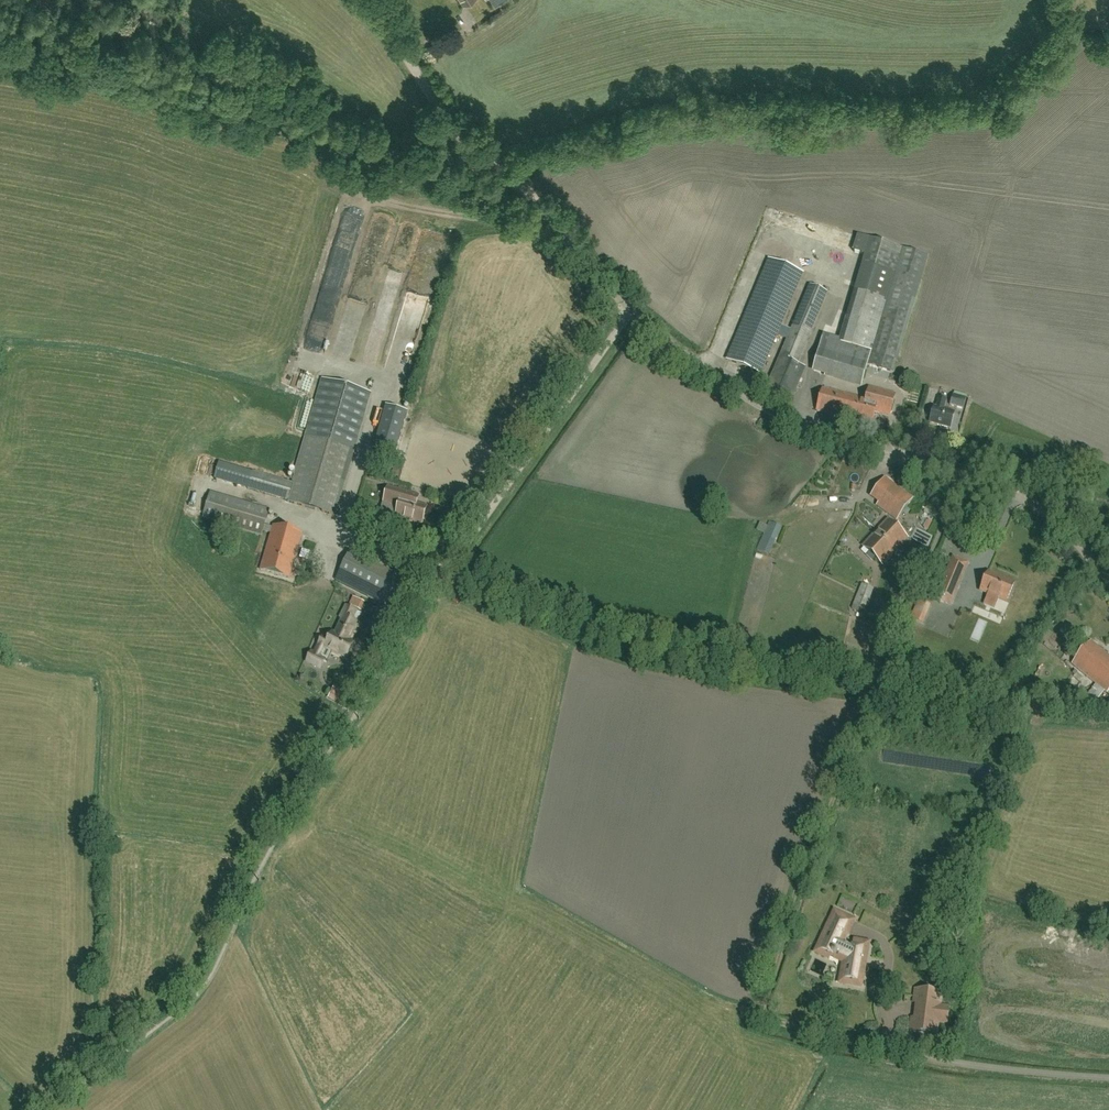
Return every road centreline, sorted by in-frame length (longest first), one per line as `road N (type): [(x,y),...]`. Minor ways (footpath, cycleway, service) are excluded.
road 1 (track): [(439,568),(647,653),(1108,713)]
road 2 (unclassified): [(1108,580),(1020,496),(814,433),(726,384),(633,311)]
road 3 (unclassified): [(371,690),(431,577),(458,556),(633,311)]
road 4 (unclassified): [(633,311),(535,199),(452,123),(362,0)]

